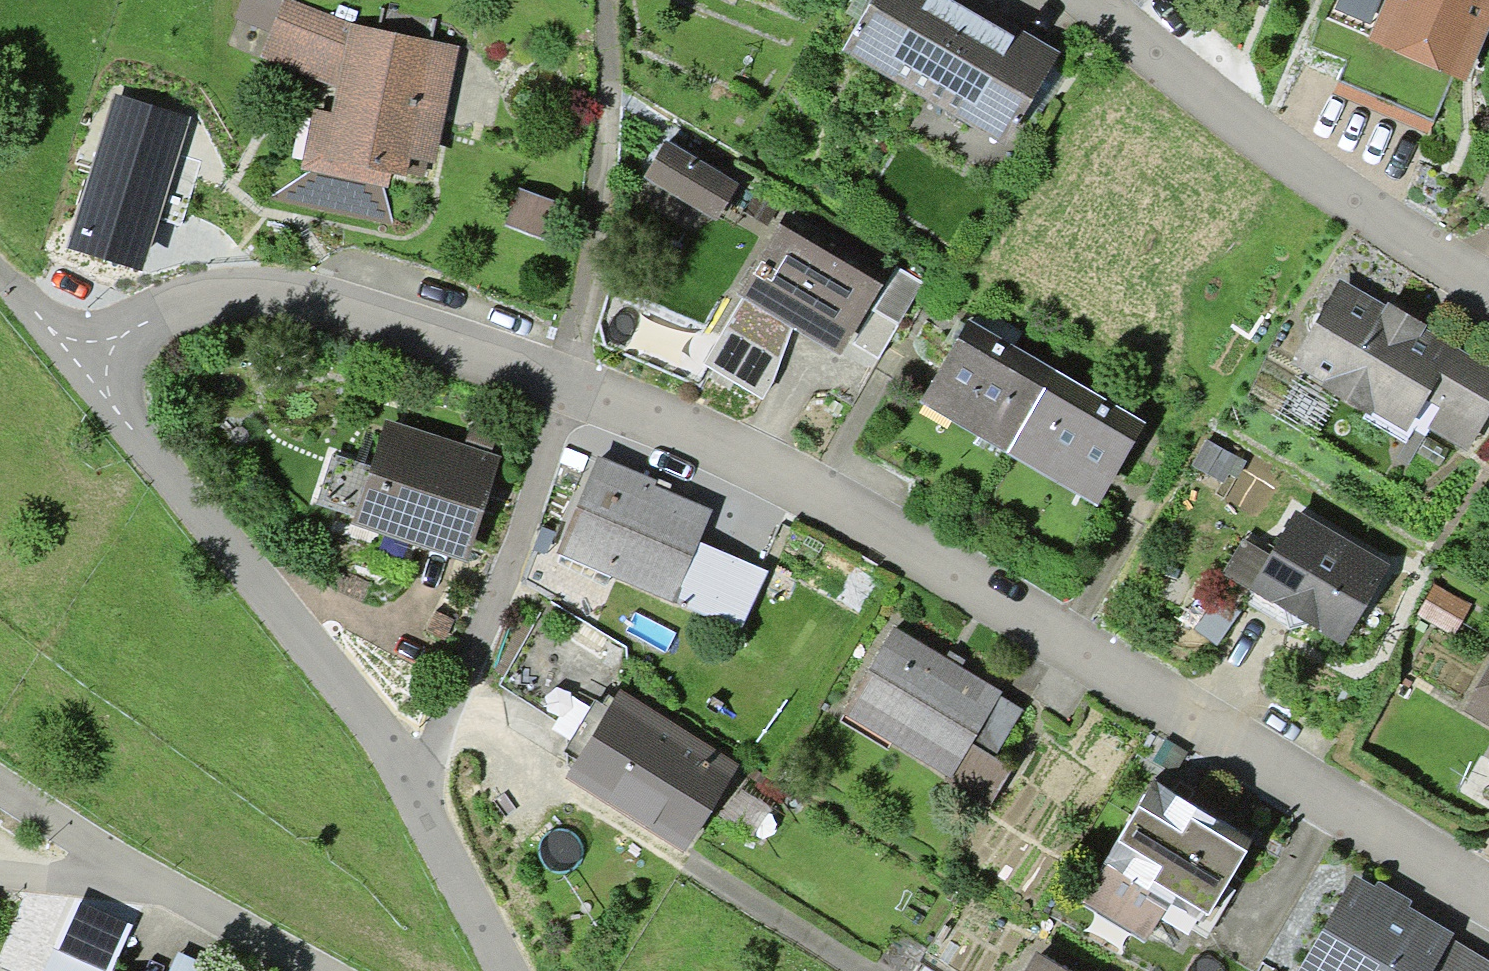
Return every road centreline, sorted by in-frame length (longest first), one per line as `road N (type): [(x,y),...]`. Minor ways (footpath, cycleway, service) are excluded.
road 1 (residential): [(507,970),(421,788),(80,369),(144,322),(199,303),(268,298),(567,382),(824,496),(1488,897)]
road 2 (residential): [(1488,291),(1326,185),(1088,0)]
road 3 (unclassified): [(0,792),(166,889)]
road 4 (unclassified): [(166,889),(317,970)]
road 5 (residential): [(0,872),(166,889)]
road 6 (track): [(80,369),(0,276)]

